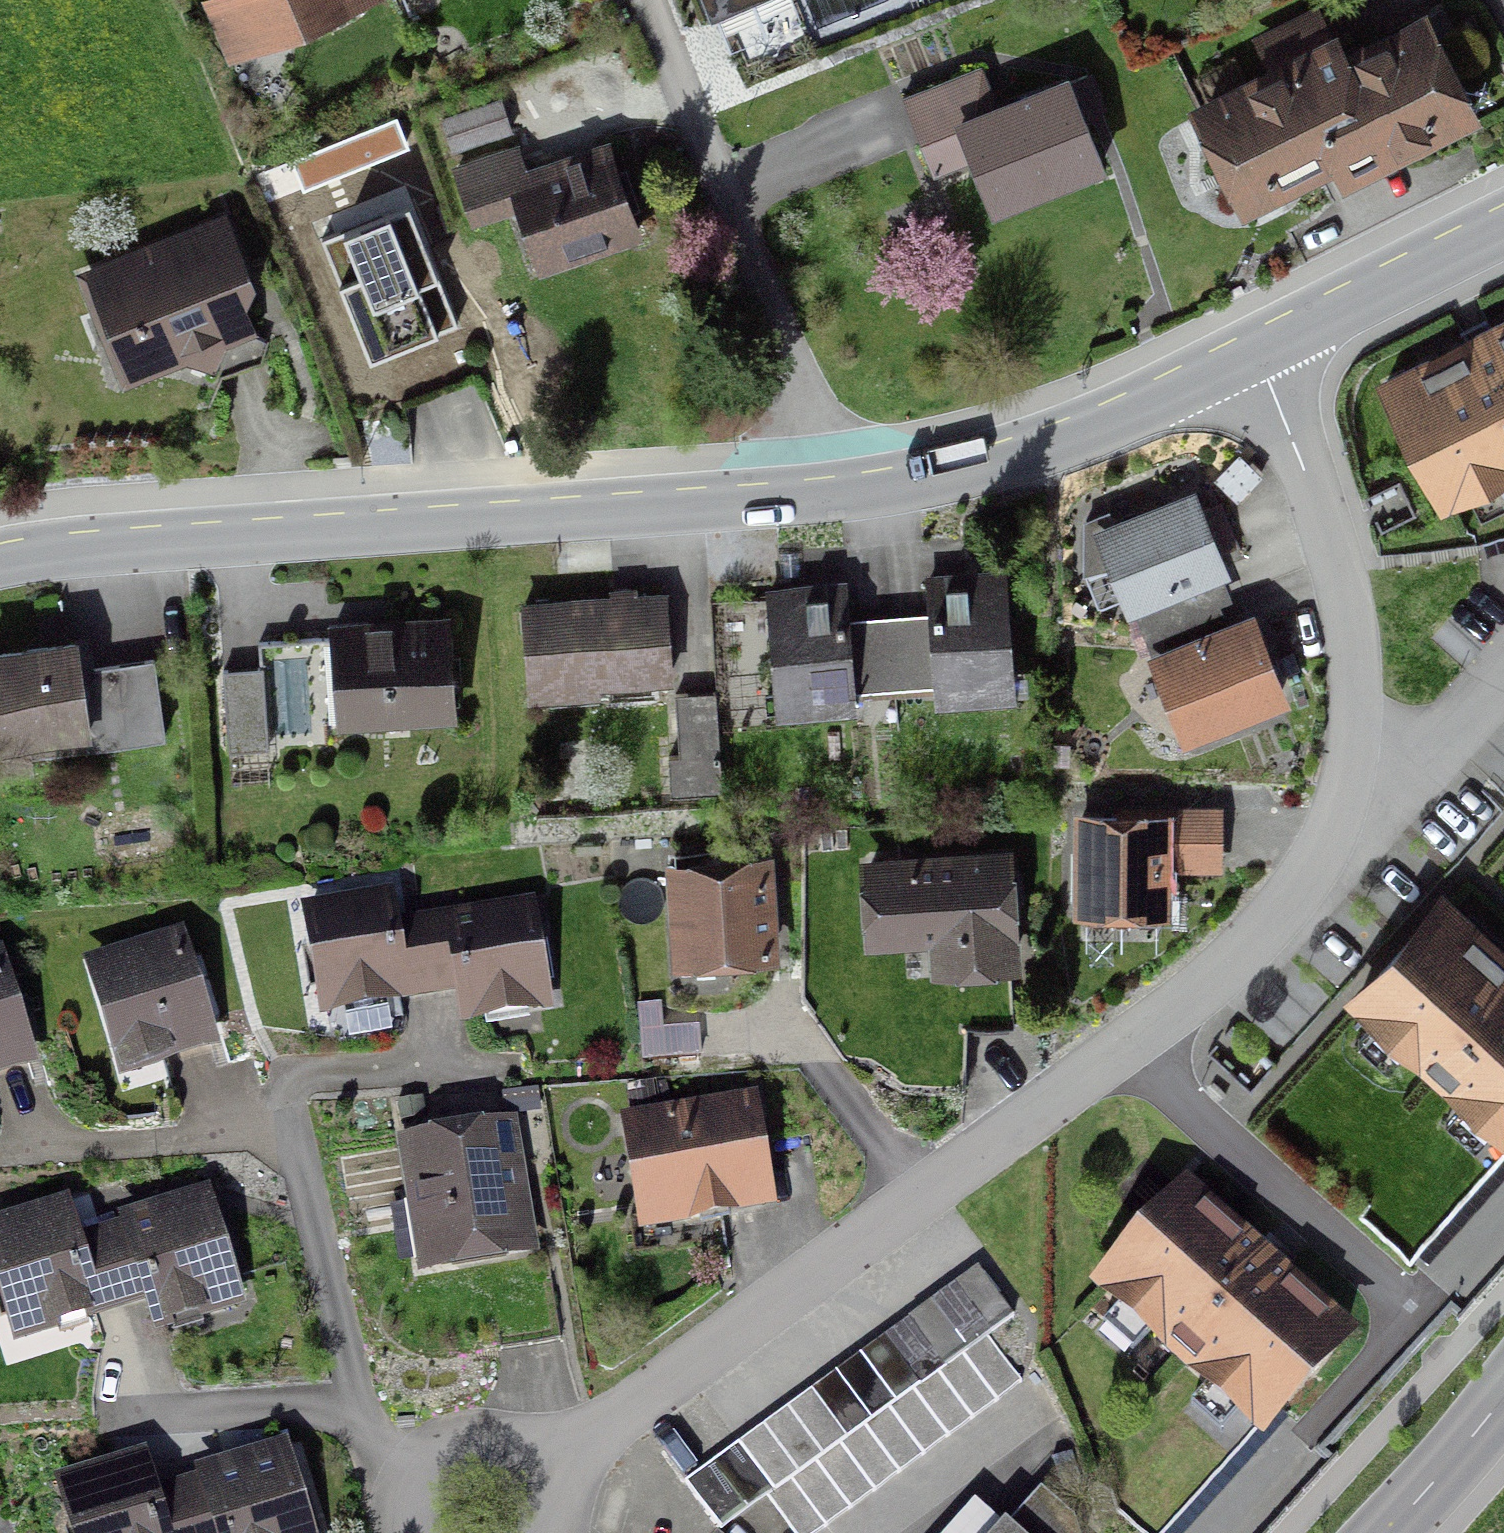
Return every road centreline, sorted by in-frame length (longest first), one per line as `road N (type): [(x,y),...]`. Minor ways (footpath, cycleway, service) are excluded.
road 1 (residential): [(1258,352),(1325,529),(1354,658),(1353,760),(1311,874),(1256,938),(1126,1047),(545,1476)]
road 2 (tertiary): [(826,495),(0,558)]
road 3 (residential): [(826,495),(791,361),(644,0)]
road 4 (tertiary): [(1258,352),(1043,447),(907,485),(826,495)]
road 5 (tertiary): [(1503,227),(1258,352)]
road 6 (residential): [(545,1476),(506,1447),(457,1447),(419,1478),(410,1532)]
road 7 (primary): [(1503,1397),(1385,1532)]

